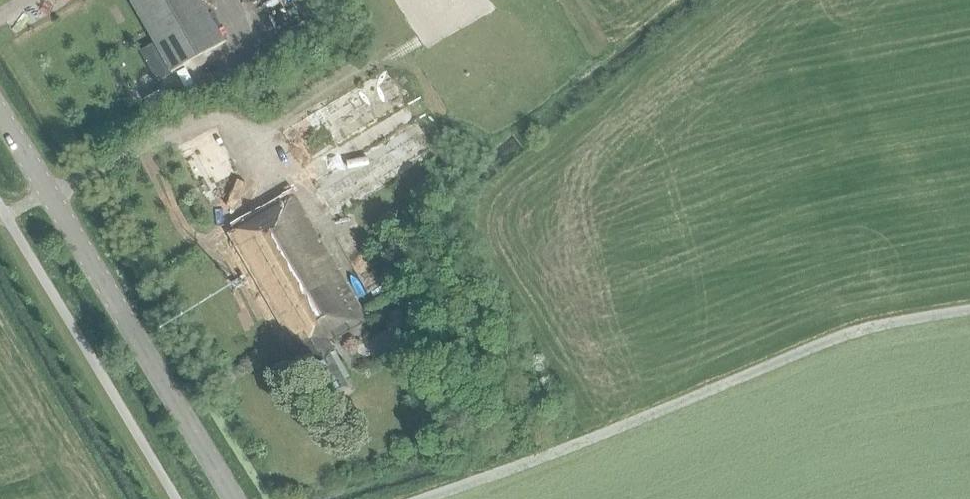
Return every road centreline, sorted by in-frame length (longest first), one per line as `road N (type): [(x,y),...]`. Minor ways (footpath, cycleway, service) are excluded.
road 1 (tertiary): [(233,498),(0,114)]

